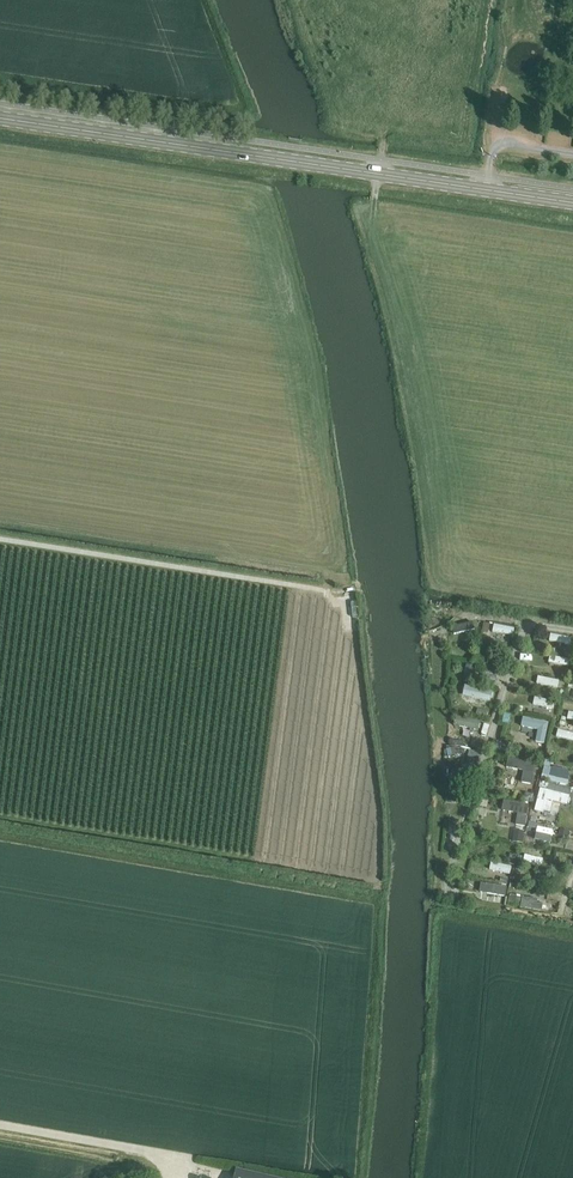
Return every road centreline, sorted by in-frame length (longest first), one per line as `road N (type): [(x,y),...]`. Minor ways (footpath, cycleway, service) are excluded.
road 1 (primary): [(572,205),(0,120)]
road 2 (track): [(0,1127),(176,1159),(180,1177)]

